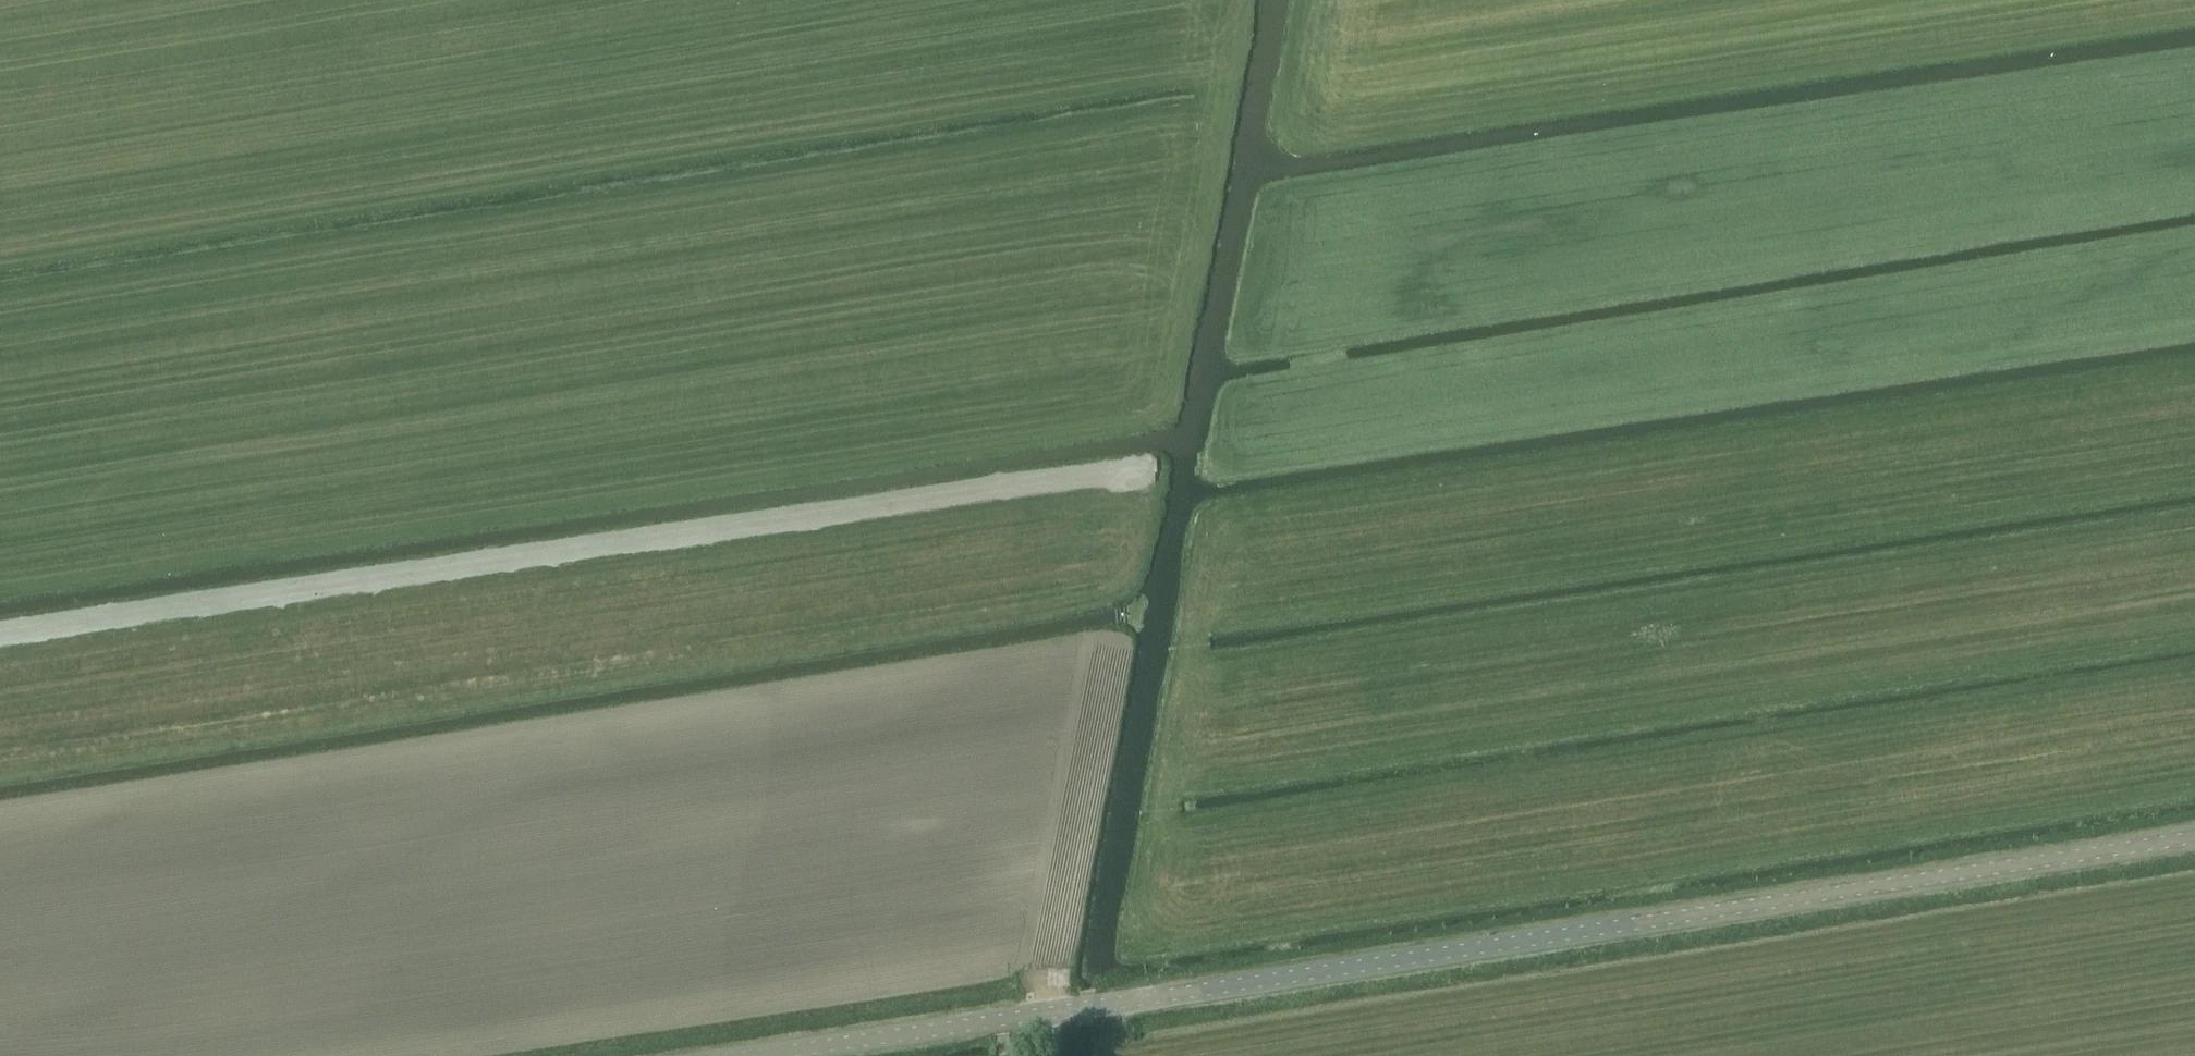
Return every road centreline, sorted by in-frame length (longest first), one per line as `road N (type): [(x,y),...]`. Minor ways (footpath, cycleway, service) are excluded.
road 1 (unclassified): [(2194,836),(754,1055)]

